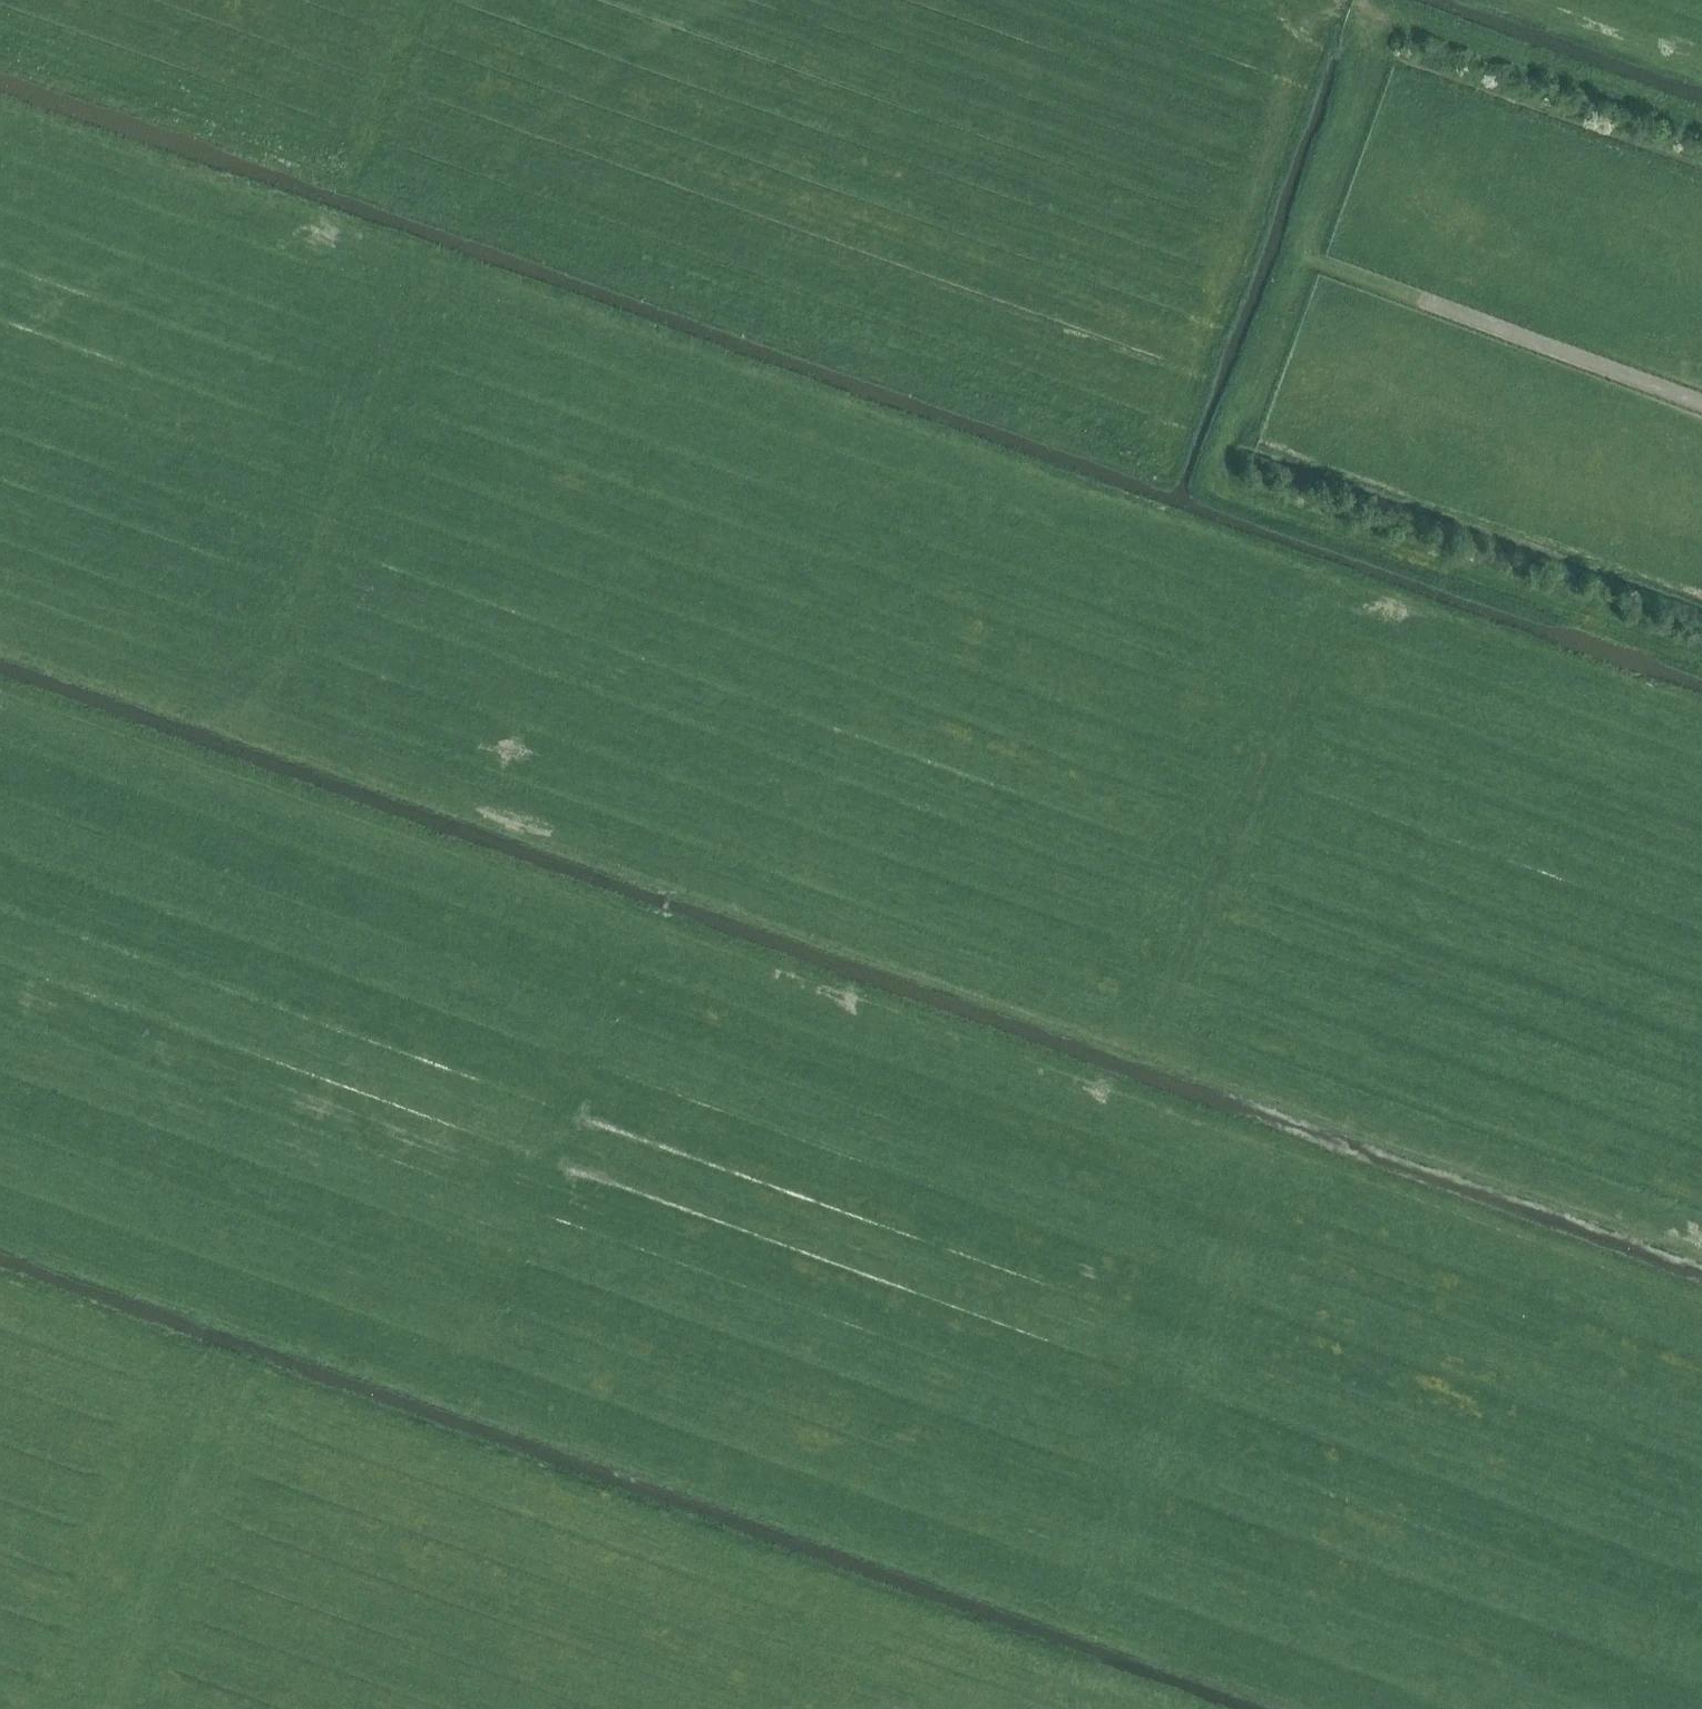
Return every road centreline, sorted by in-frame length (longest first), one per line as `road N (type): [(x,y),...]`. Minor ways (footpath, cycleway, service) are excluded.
road 1 (track): [(1574,1201),(1701,1245)]

